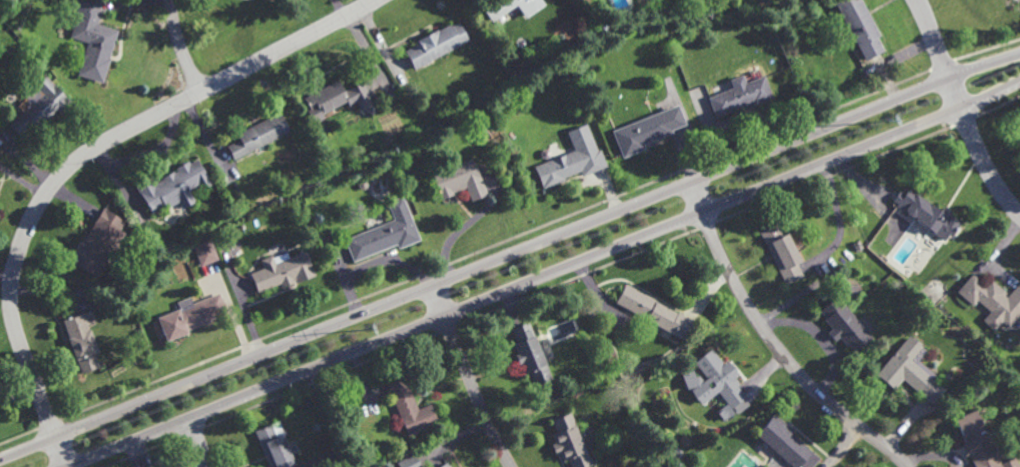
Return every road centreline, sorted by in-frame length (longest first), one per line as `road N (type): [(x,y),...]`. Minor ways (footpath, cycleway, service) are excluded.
road 1 (tertiary): [(1019,56),(0,459)]
road 2 (tertiary): [(70,466),(1019,82)]
road 3 (residential): [(375,0),(110,139),(50,187),(23,236),(10,298),(70,466)]
road 4 (residential): [(691,182),(736,282),(781,351),(911,466)]
road 5 (residential): [(918,0),(983,157),(1019,213)]
road 6 (residential): [(433,286),(512,466)]

